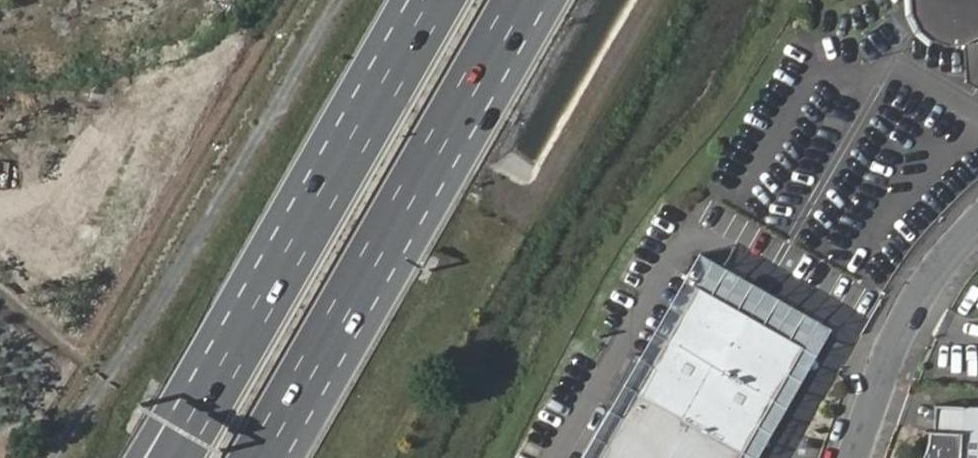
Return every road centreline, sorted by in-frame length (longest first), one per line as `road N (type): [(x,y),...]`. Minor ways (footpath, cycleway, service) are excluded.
road 1 (motorway): [(255,457),(518,0)]
road 2 (motorway): [(440,0),(221,381)]
road 3 (unclassified): [(977,228),(917,305),(856,457)]

